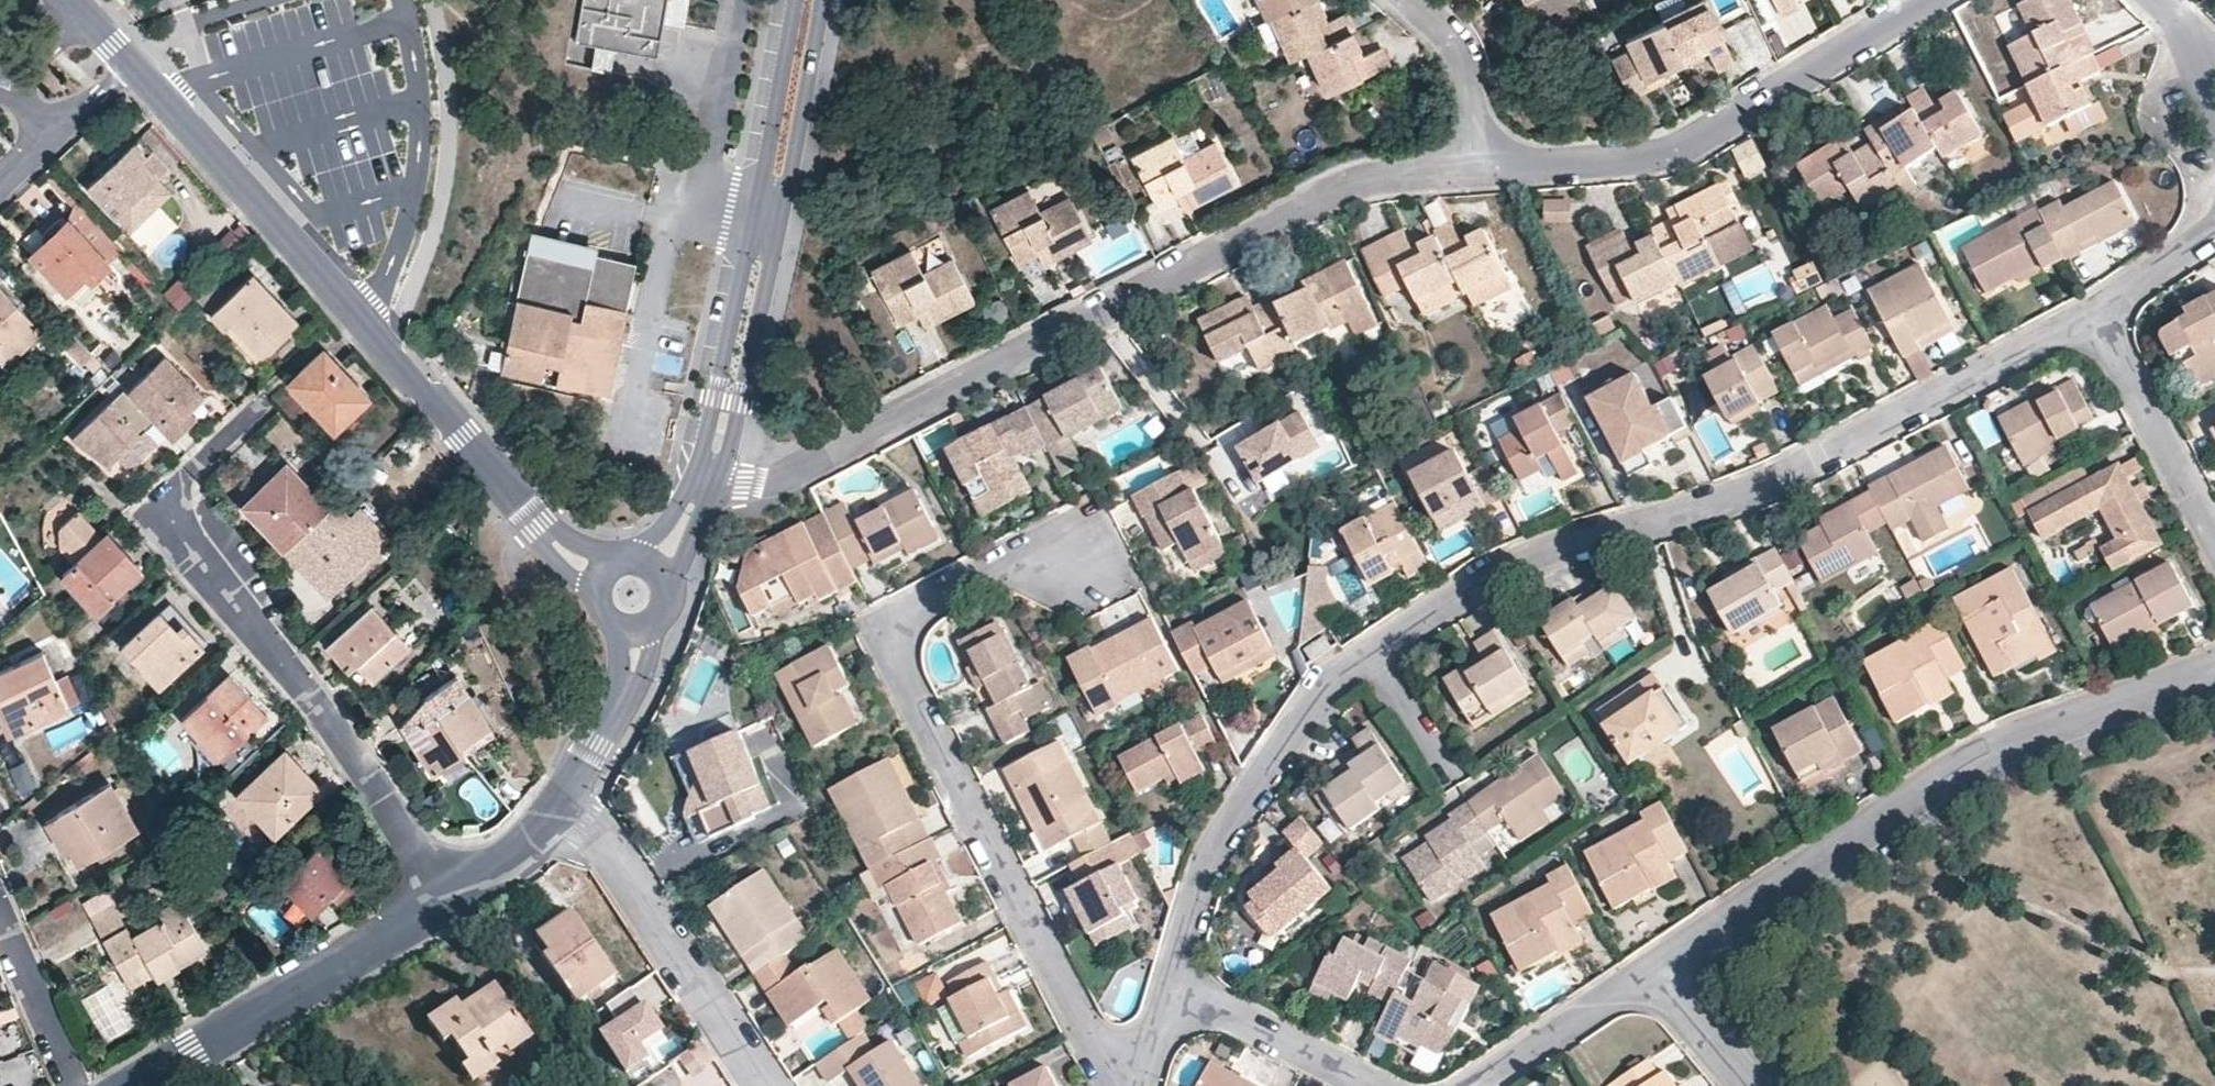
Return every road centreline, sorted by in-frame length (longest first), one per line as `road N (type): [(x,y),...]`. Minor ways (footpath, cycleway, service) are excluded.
road 1 (residential): [(2095,313),(1783,477),(1490,577),(1327,682),(1211,852),(1173,985)]
road 2 (residential): [(1451,153),(1409,173),(1340,185),(797,468),(776,472),(708,456)]
road 3 (residential): [(1070,566),(1014,566),(904,622),(894,649),(897,674),(1089,1050),(1133,1078)]
road 4 (residential): [(1651,971),(1923,797),(2214,670)]
road 5 (residential): [(554,544),(467,435),(134,65)]
road 6 (residential): [(254,409),(175,487),(177,533),(310,697),(442,903)]
road 7 (residential): [(1925,0),(1663,152),(1513,164),(1451,153)]
road 8 (residential): [(442,903),(126,1085)]
road 9 (residential): [(570,797),(763,1085)]
road 10 (residential): [(2214,538),(2095,313)]
road 11 (residential): [(1173,985),(1363,1085)]
road 12 (residential): [(1475,1085),(1651,971)]
road 13 (residential): [(749,261),(734,274),(702,428),(708,456)]
road 14 (residential): [(708,456),(725,433),(757,277),(749,261)]
road 15 (residential): [(766,178),(780,165),(809,0)]
road 16 (residential): [(0,914),(74,1085)]
road 17 (residential): [(788,0),(759,160),(766,178)]
road 18 (residential): [(1410,0),(1454,42),(1463,63),(1464,131),(1451,153)]
road 19 (residential): [(570,797),(531,841),(442,903)]
road 20 (residential): [(1651,971),(1744,1085)]
road 21 (residential): [(2214,235),(2095,313)]
road 22 (residential): [(670,585),(699,548),(713,478),(708,456)]
road 23 (residential): [(2153,0),(2185,42),(2214,122)]
road 24 (residential): [(708,456),(678,521),(634,554)]

